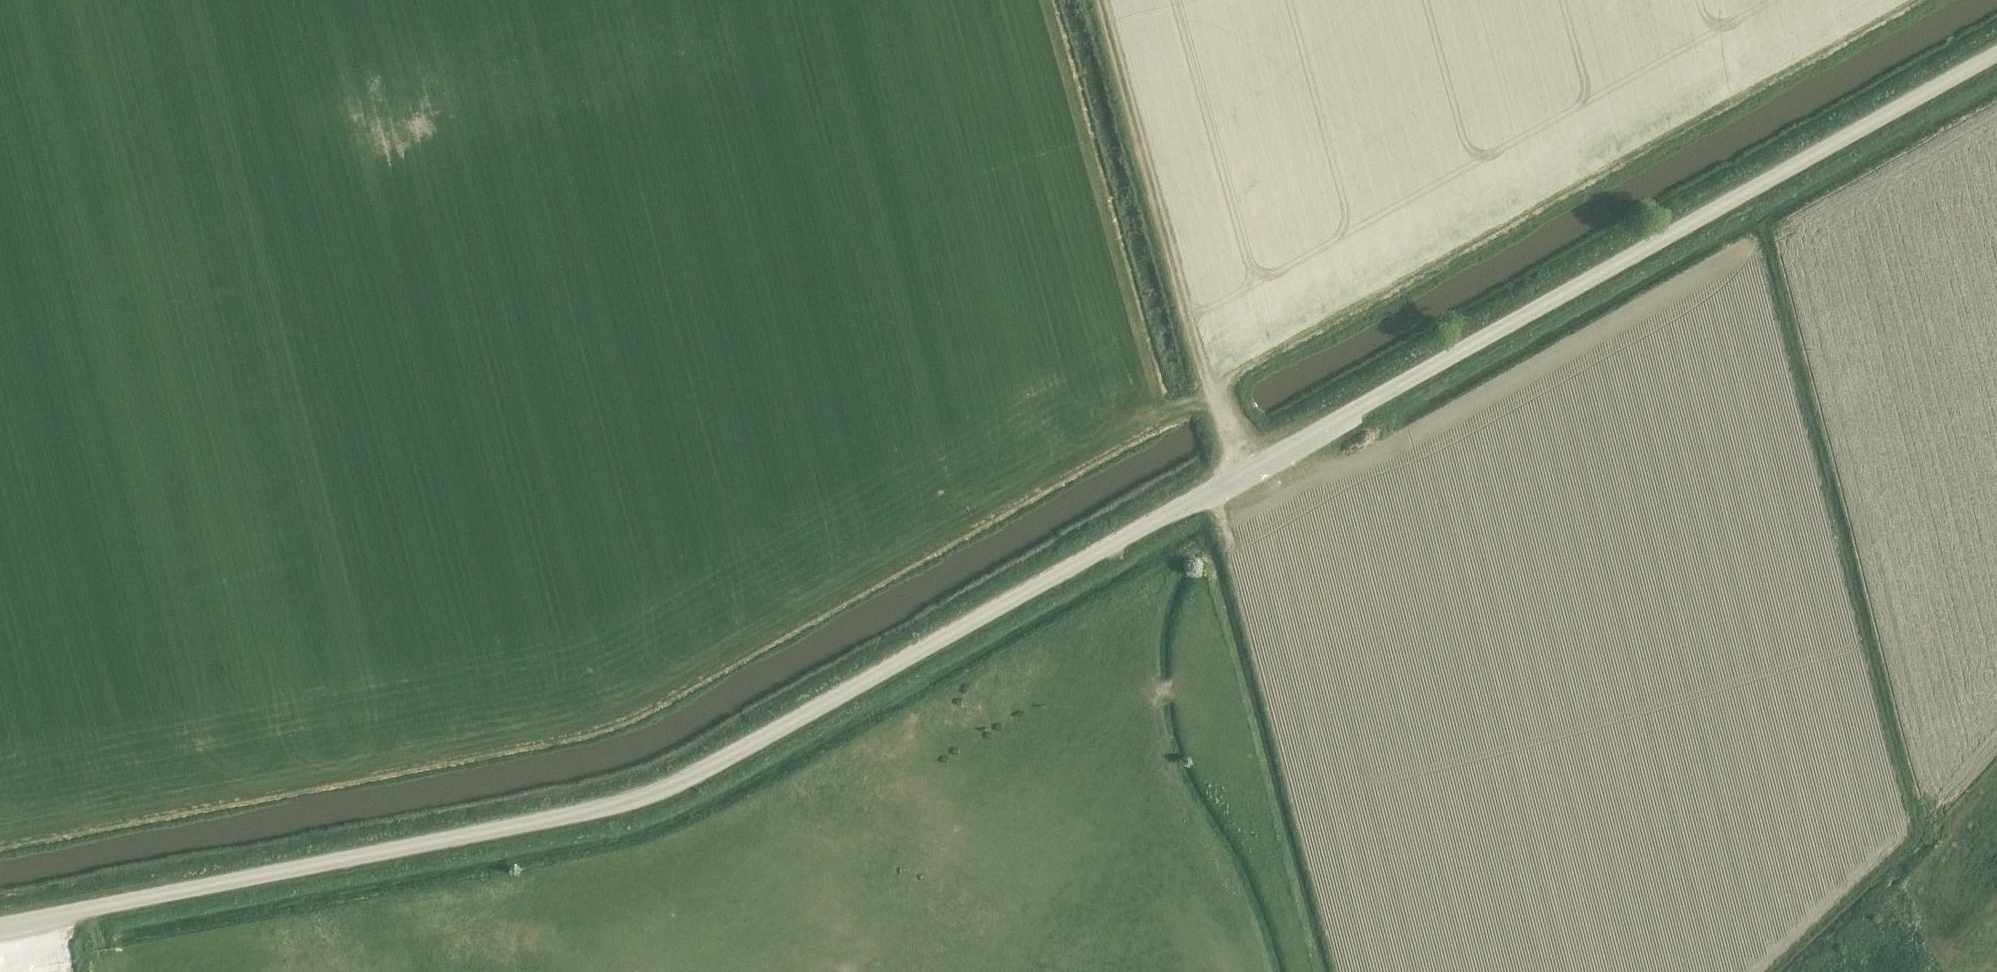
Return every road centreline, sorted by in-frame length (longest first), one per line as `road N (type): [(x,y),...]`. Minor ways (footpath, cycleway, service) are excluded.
road 1 (unclassified): [(0,920),(613,805),(693,774),(1996,50)]

